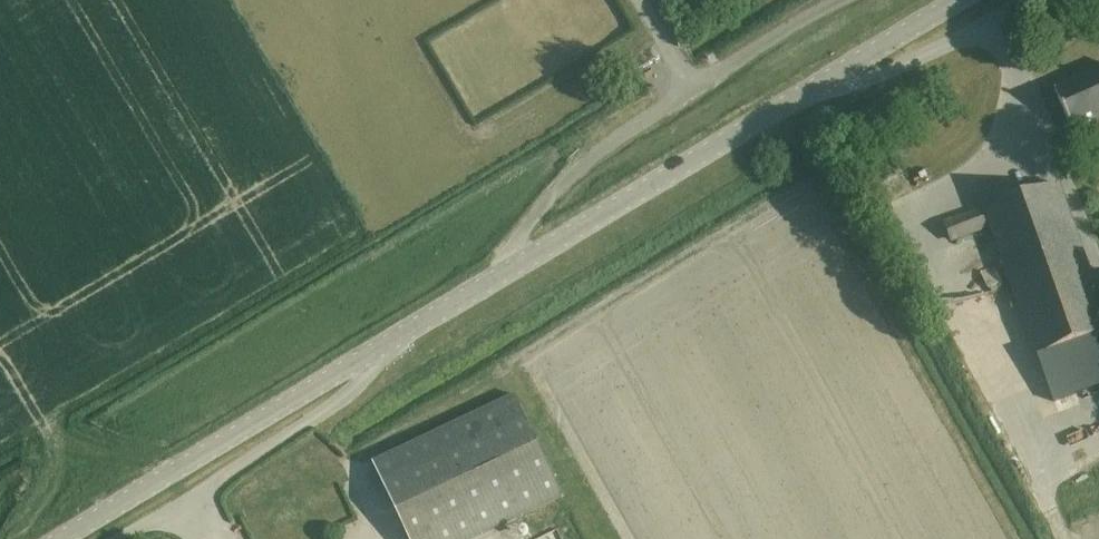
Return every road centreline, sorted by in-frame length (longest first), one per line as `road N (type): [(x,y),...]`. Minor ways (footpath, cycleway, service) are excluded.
road 1 (unclassified): [(506,273),(966,0)]
road 2 (unclassified): [(61,538),(506,273)]
road 3 (unclassified): [(506,273),(544,199),(566,180),(871,0)]

